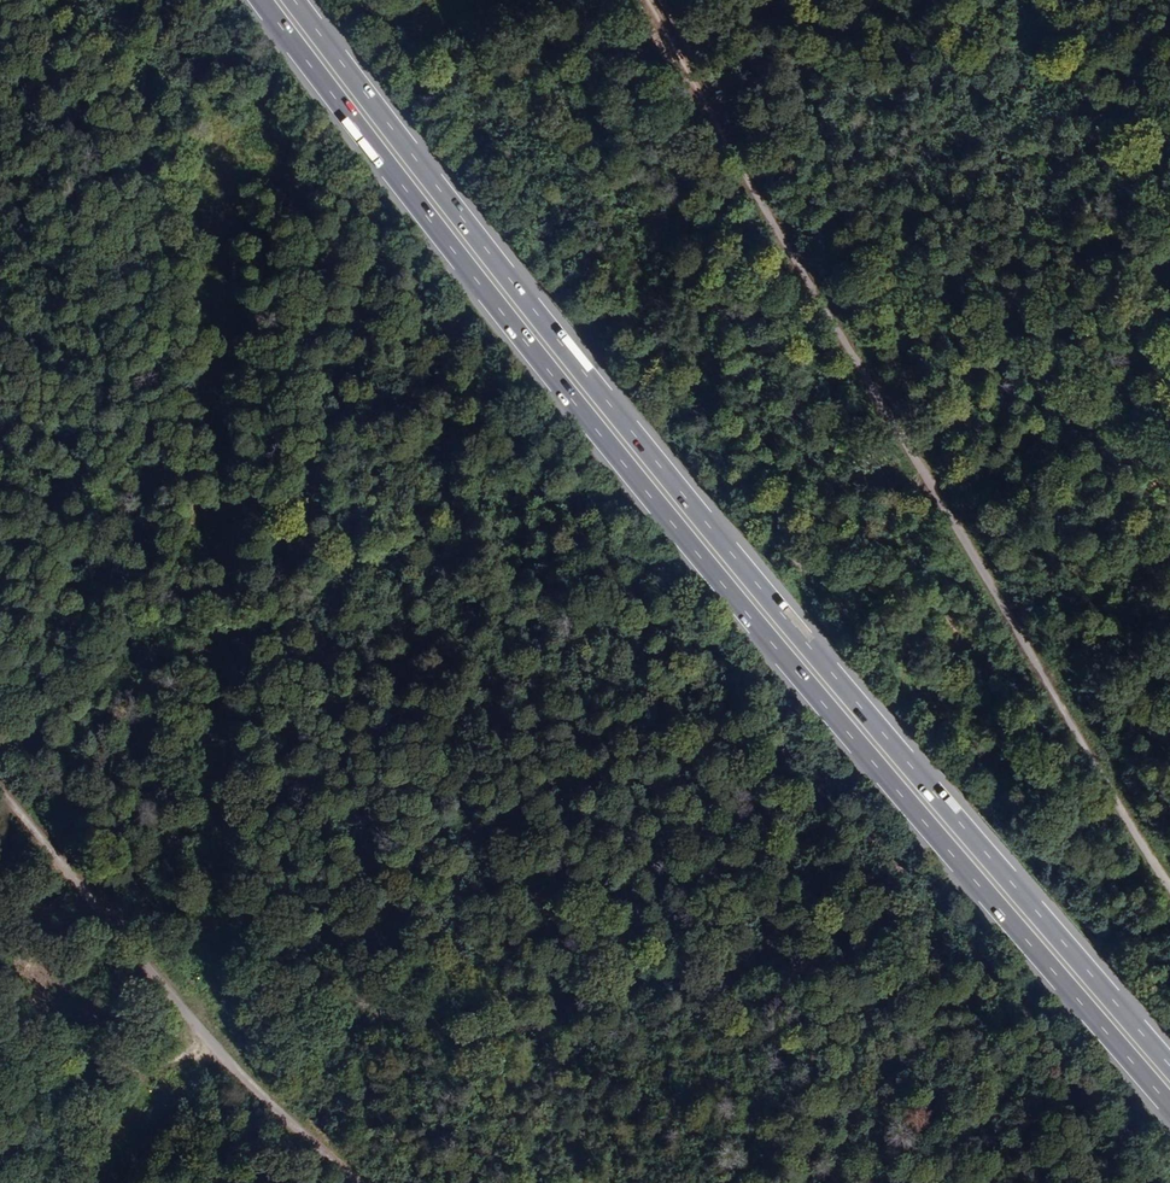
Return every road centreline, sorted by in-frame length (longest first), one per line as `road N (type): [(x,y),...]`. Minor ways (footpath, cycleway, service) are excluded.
road 1 (motorway): [(263,0),(626,467),(1169,1108)]
road 2 (motorway): [(1169,1066),(645,450),(296,0)]
road 3 (track): [(1169,888),(643,0)]
road 4 (track): [(215,1046),(0,789)]
road 5 (track): [(365,1182),(215,1046)]

